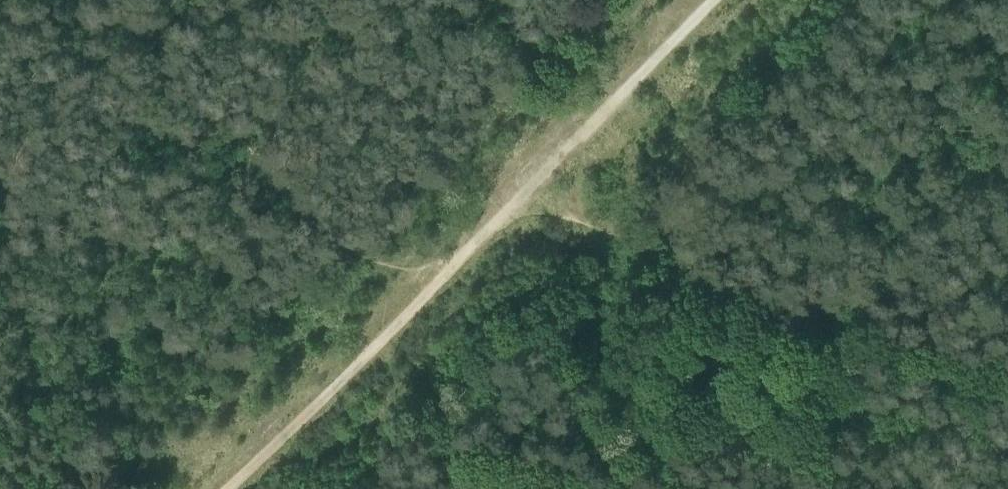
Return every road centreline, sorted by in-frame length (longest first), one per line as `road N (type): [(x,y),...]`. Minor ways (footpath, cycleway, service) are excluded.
road 1 (track): [(719,0),(239,488)]
road 2 (track): [(1007,364),(514,213)]
road 3 (track): [(404,319),(106,0)]

